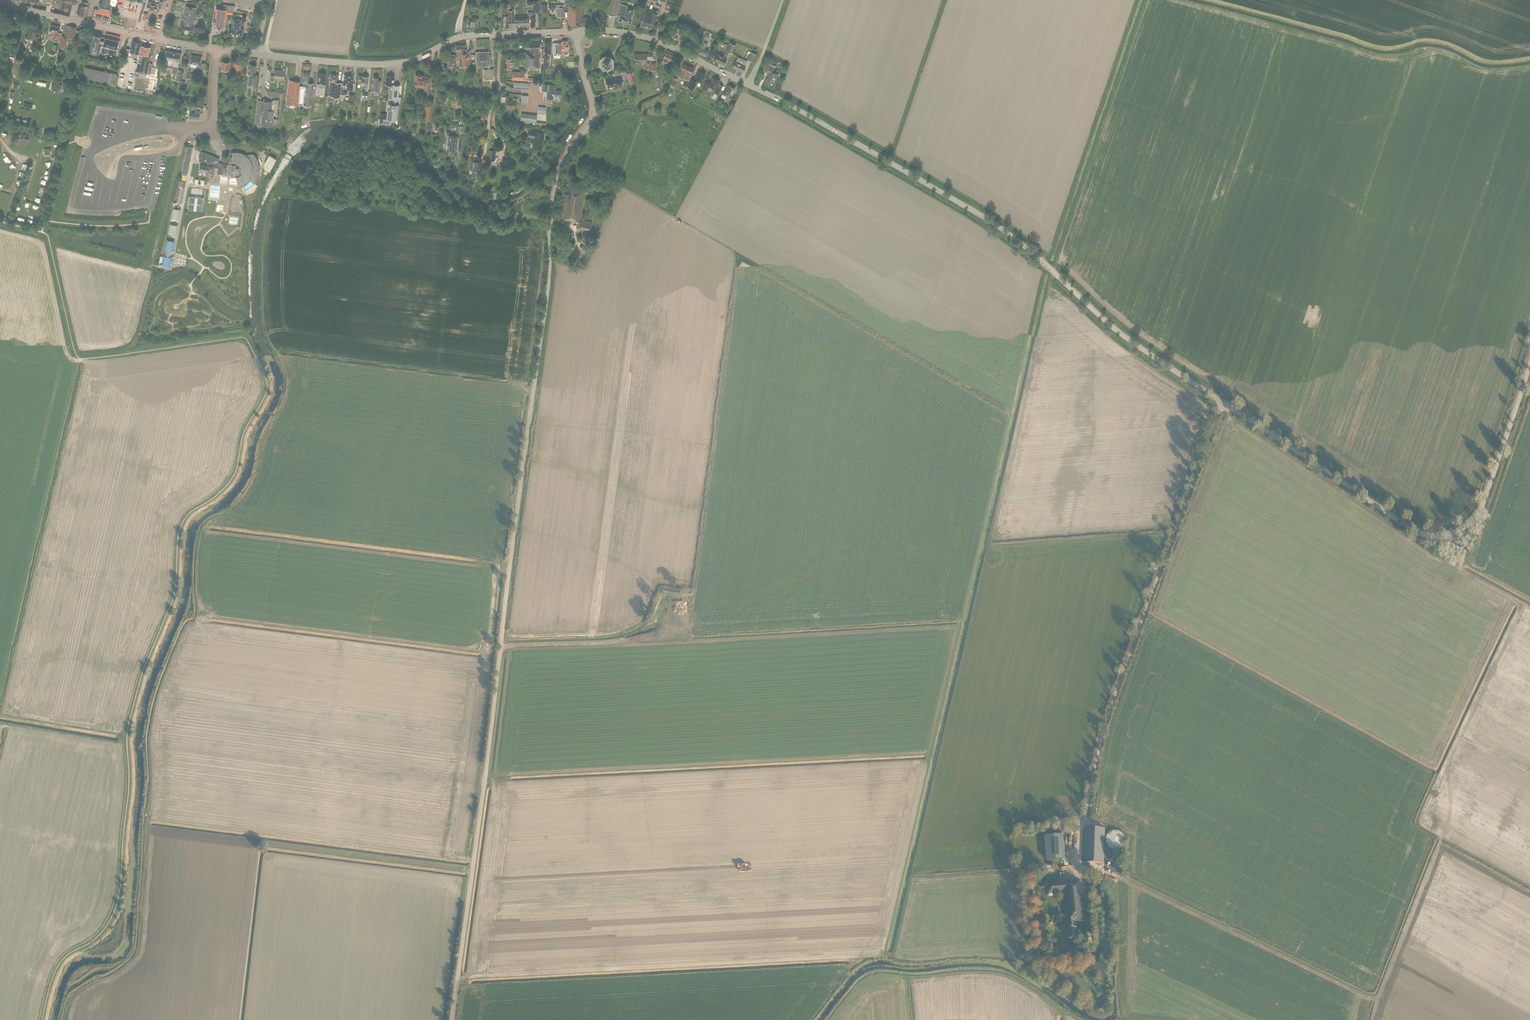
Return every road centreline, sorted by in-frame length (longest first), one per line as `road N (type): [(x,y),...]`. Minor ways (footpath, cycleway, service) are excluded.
road 1 (unclassified): [(452,1019),(549,275),(553,192),(593,110),(576,31)]
road 2 (tertiary): [(835,130),(1020,242),(1160,362),(1425,533),(1457,531),(1477,516),(1529,369)]
road 3 (tertiary): [(218,49),(387,64),(459,37),(576,31)]
road 4 (tertiary): [(835,130),(652,39),(576,31)]
road 5 (track): [(687,634),(500,646)]
road 6 (tertiary): [(161,40),(17,8)]

